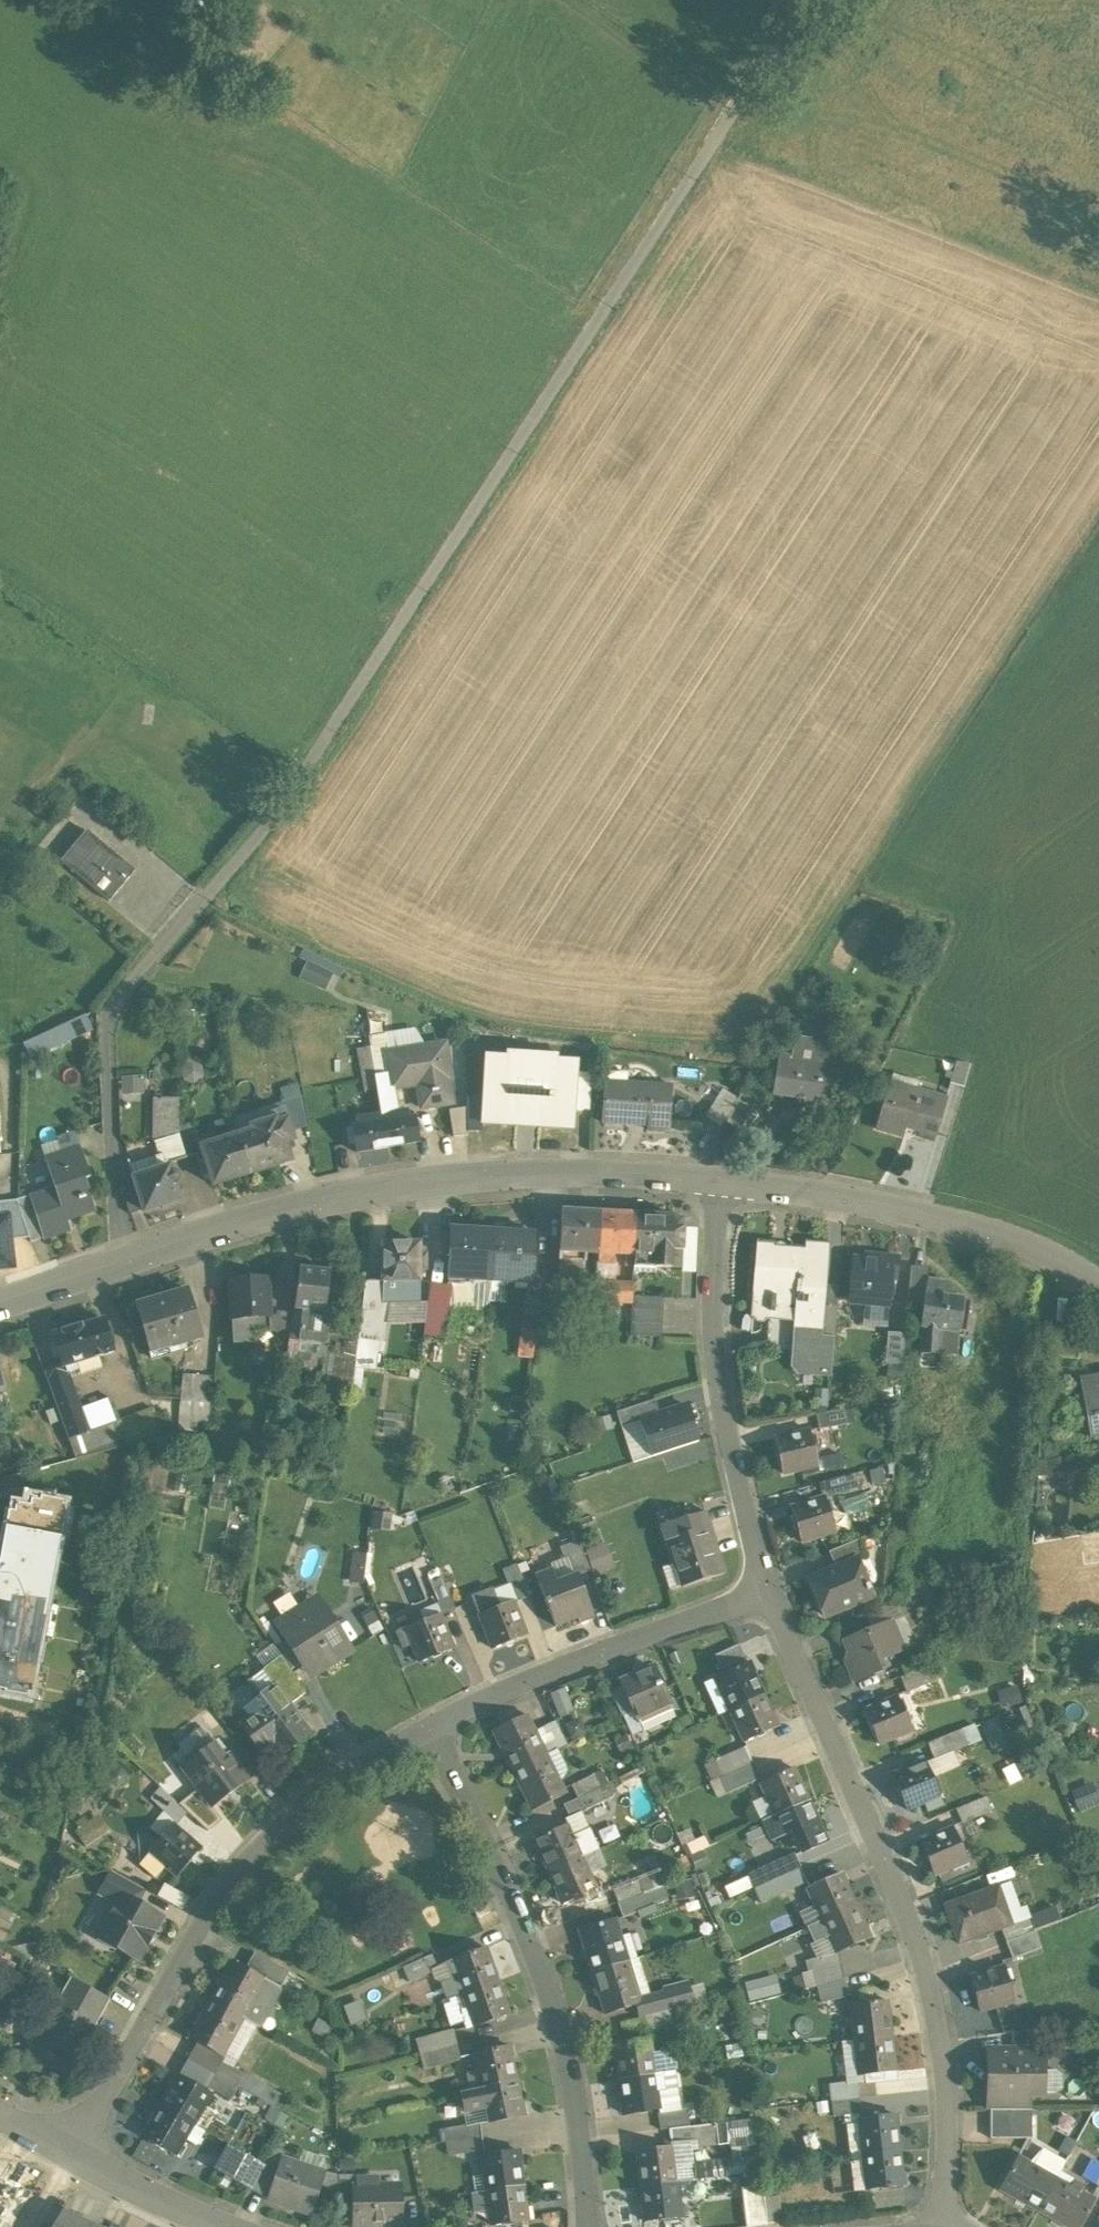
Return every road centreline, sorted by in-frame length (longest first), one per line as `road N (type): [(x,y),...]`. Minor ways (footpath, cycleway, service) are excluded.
road 1 (track): [(128,1259),(113,1209),(107,1029),(119,998),(273,817),(805,0)]
road 2 (residential): [(0,1299),(259,1216),(433,1180),(531,1173),(721,1180)]
road 3 (residential): [(769,1594),(930,1995),(949,2155),(940,2226)]
road 4 (residential): [(70,2153),(232,1879),(279,1824),(333,1780),(431,1730)]
road 5 (residential): [(431,1730),(536,1941),(577,2095),(590,2226)]
road 6 (residential): [(721,1180),(716,1361),(769,1594)]
road 7 (residential): [(721,1180),(820,1194),(987,1236),(1098,1289)]
road 8 (residential): [(431,1730),(567,1666),(769,1594)]
road 9 (residential): [(70,2153),(224,2226)]

